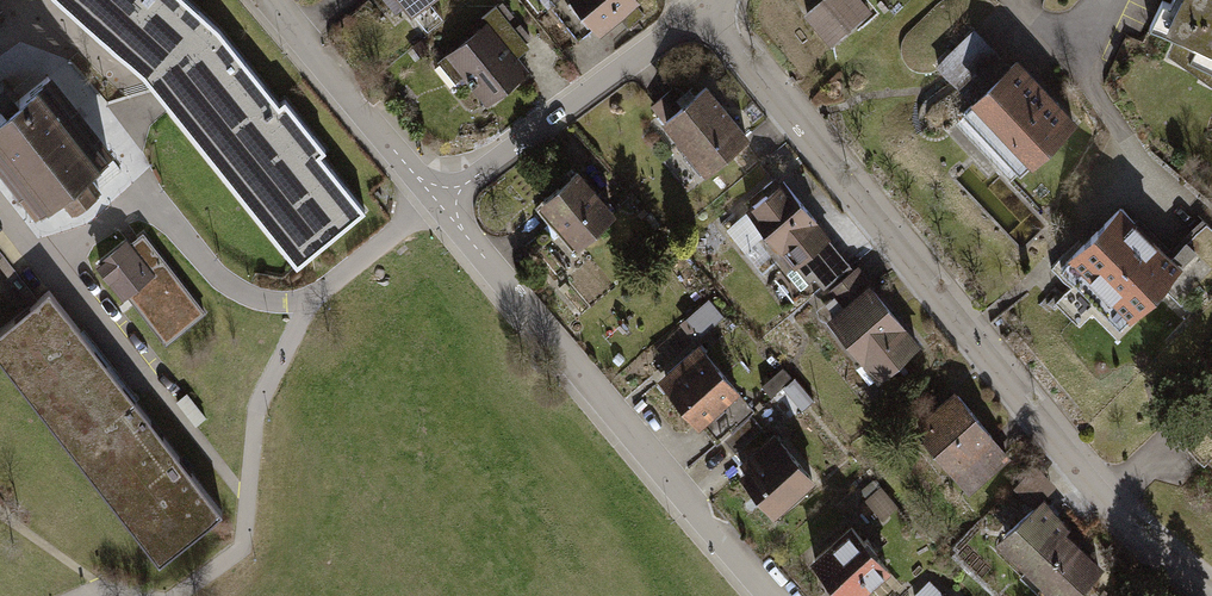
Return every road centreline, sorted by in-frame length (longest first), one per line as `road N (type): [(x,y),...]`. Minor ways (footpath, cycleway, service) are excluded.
road 1 (residential): [(702,12),(1081,473),(1208,595)]
road 2 (residential): [(773,595),(439,203)]
road 3 (residential): [(439,203),(702,12)]
road 4 (residential): [(271,0),(439,203)]

